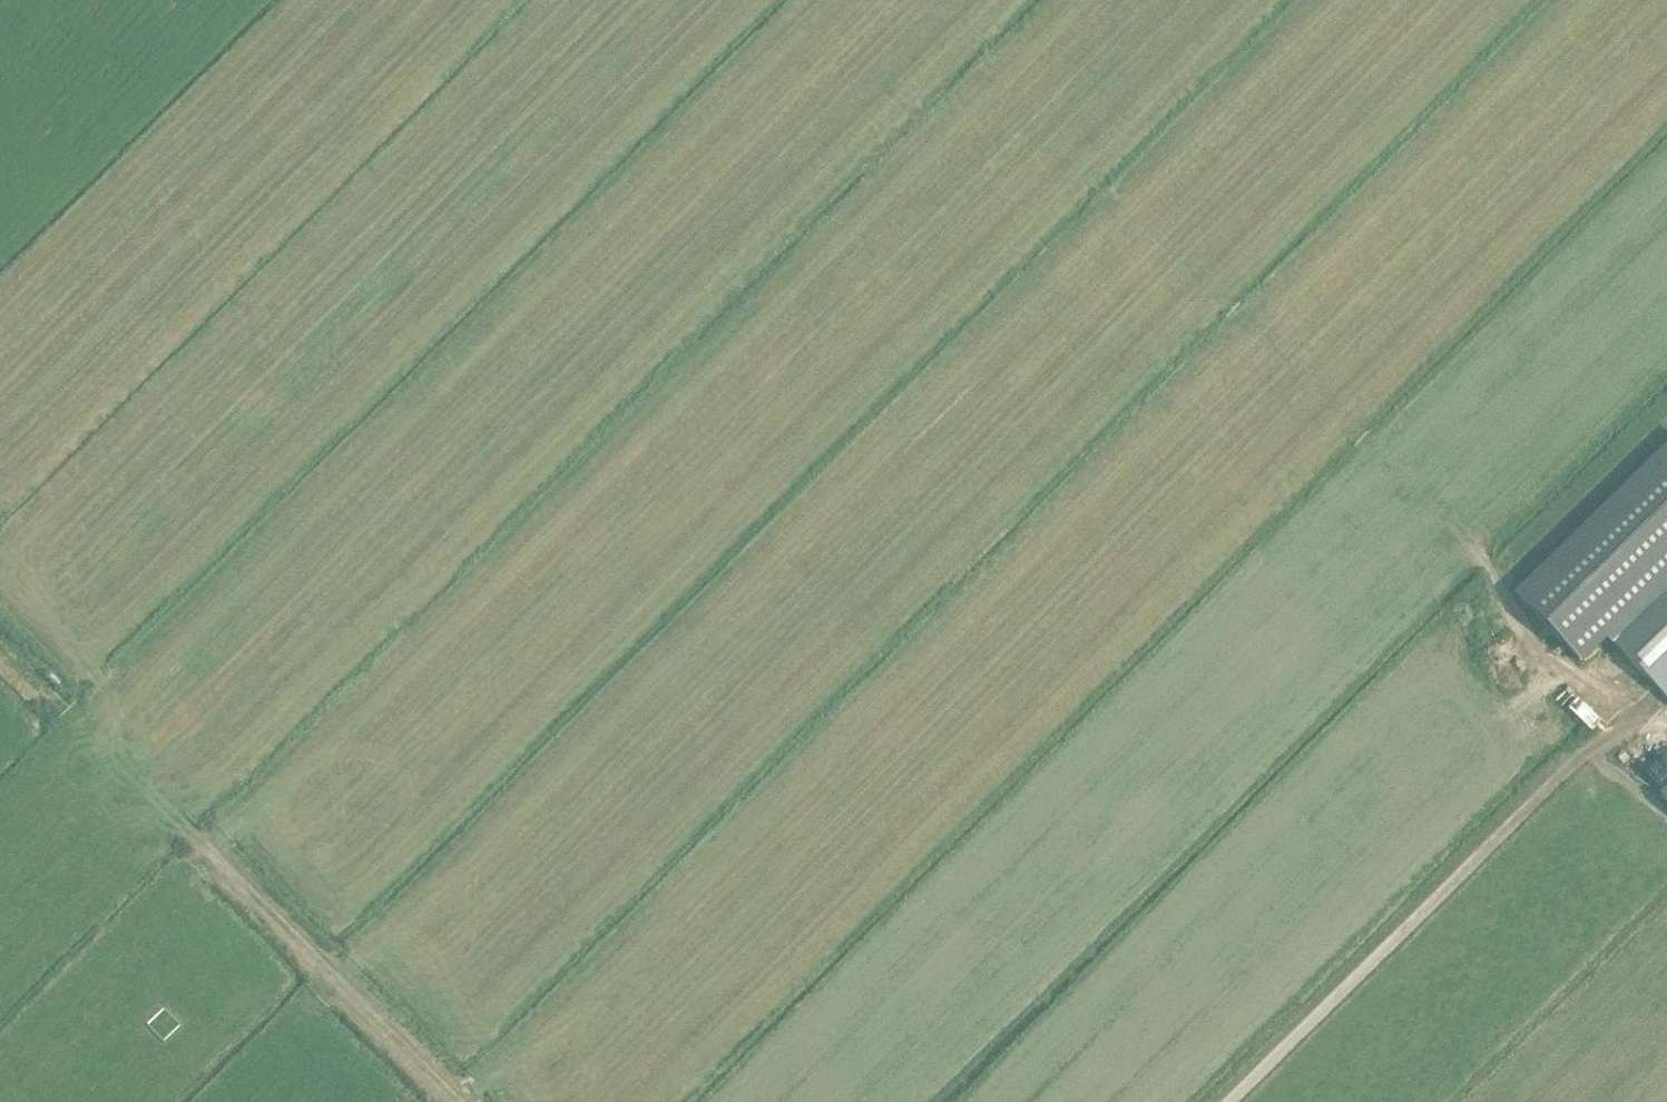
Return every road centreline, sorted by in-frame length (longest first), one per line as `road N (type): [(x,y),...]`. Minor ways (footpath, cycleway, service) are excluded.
road 1 (track): [(459,1101),(0,642)]
road 2 (track): [(1636,704),(1227,1101)]

